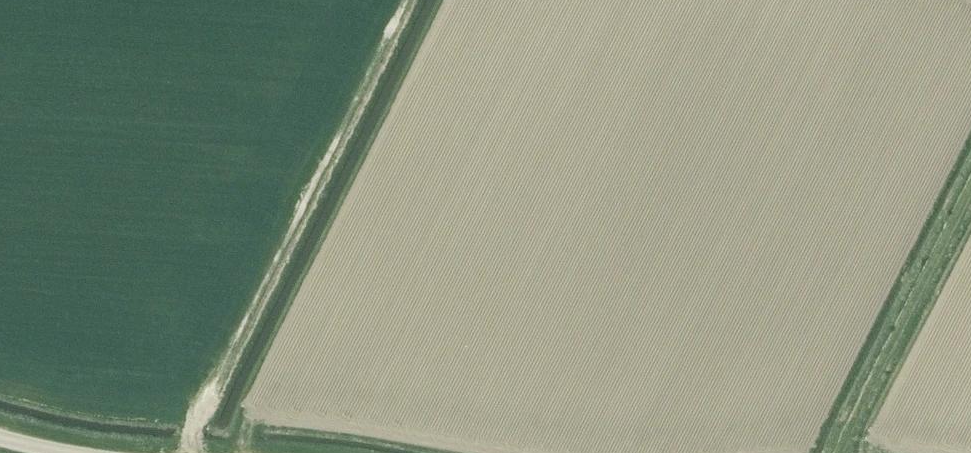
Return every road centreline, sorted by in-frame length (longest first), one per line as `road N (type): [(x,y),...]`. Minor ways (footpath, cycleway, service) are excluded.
road 1 (track): [(837,452),(970,175)]

